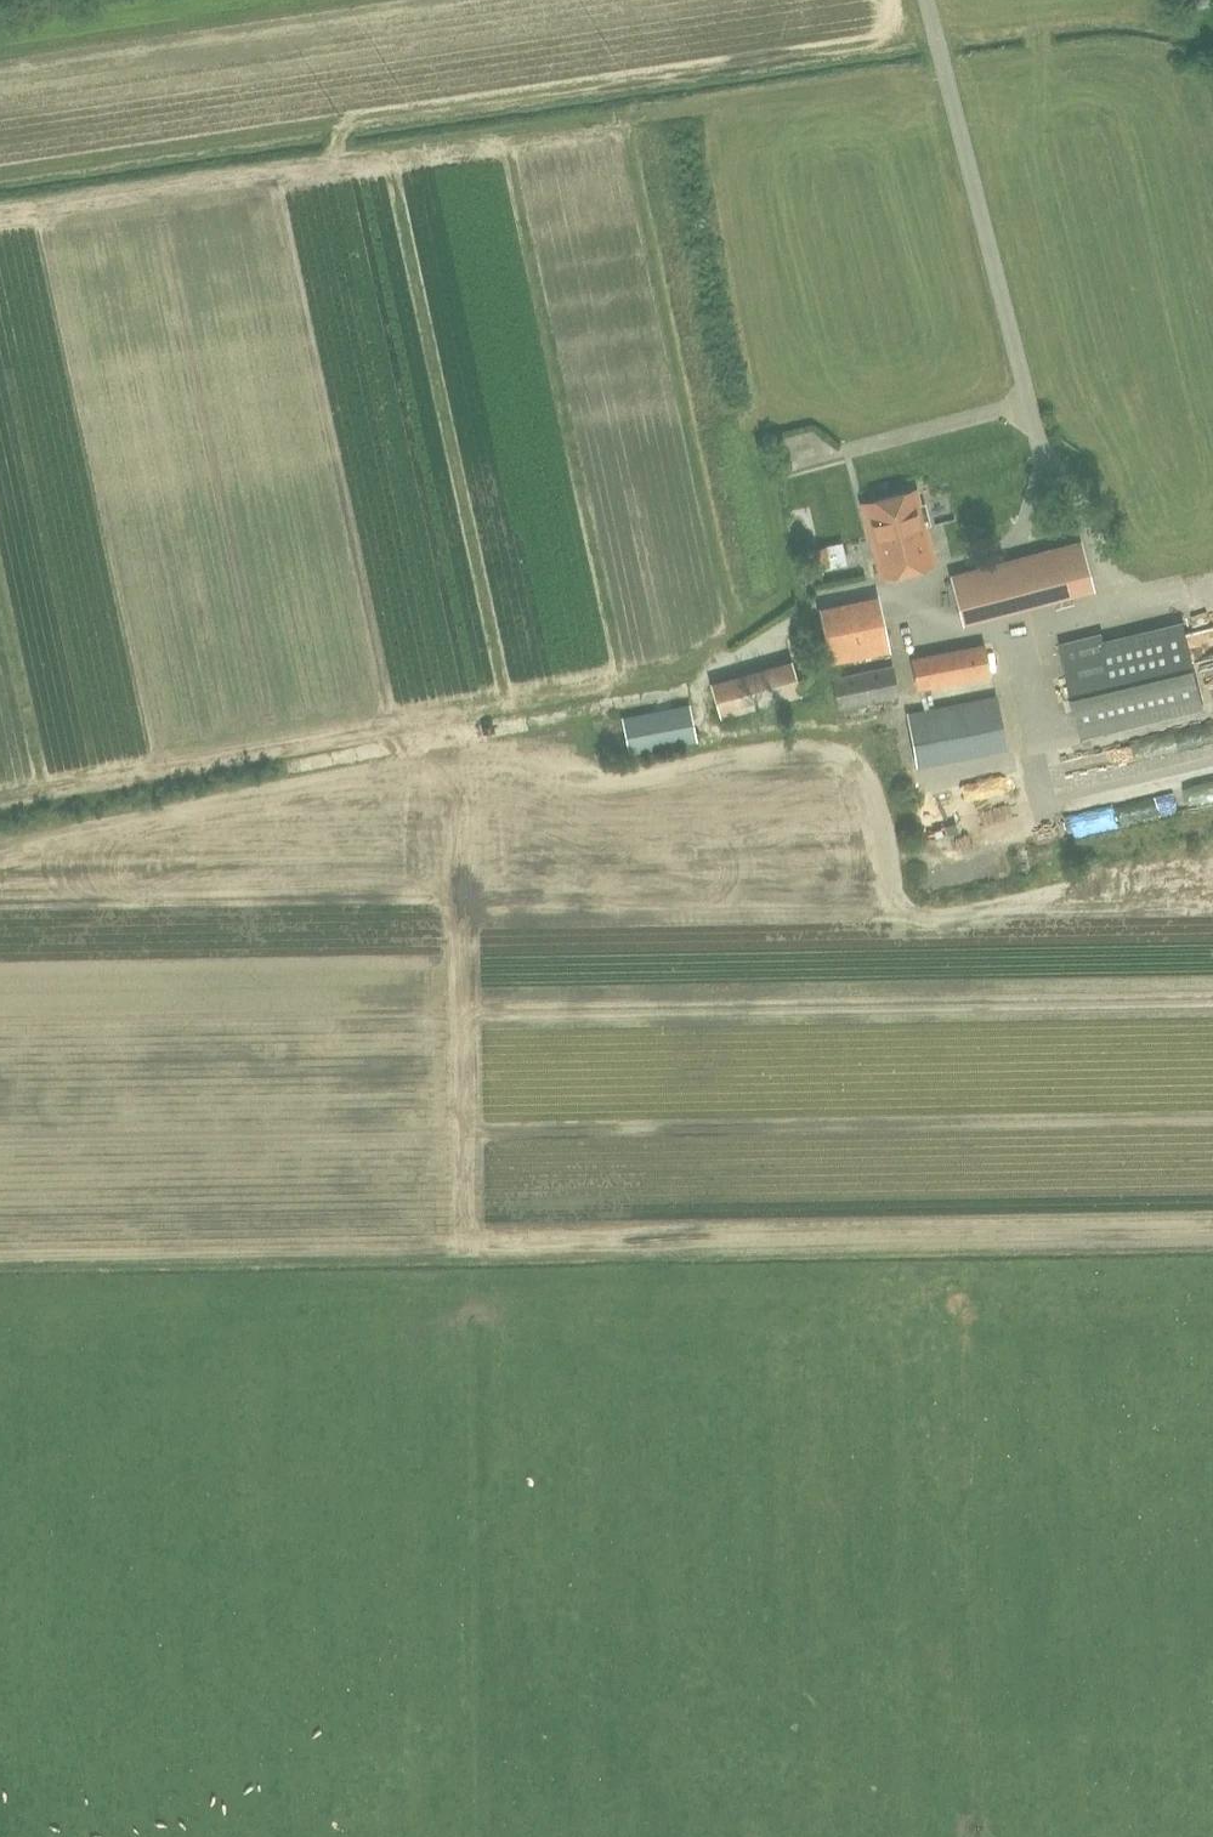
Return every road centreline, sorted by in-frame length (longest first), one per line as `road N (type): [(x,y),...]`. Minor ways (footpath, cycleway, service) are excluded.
road 1 (unclassified): [(1037,414),(928,0)]

